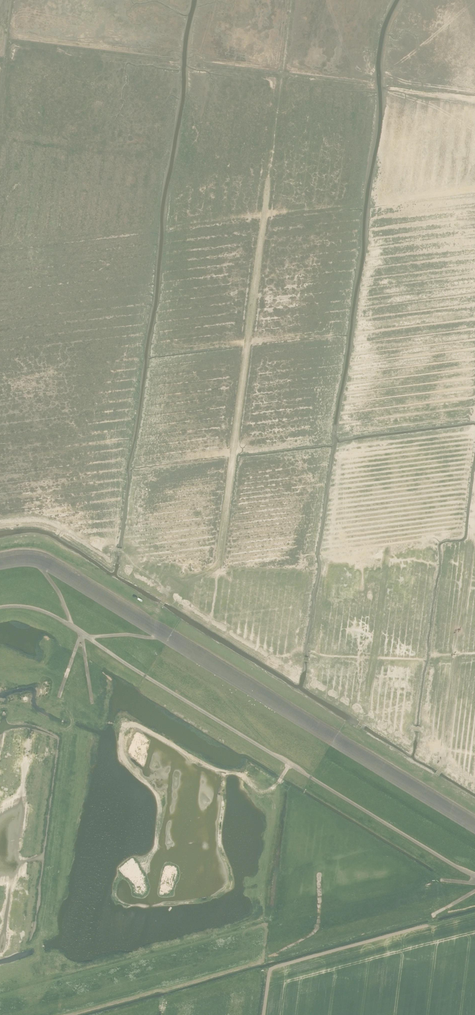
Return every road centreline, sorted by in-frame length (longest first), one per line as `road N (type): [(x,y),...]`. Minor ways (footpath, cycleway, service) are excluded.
road 1 (track): [(0,567),(49,570),(474,832)]

